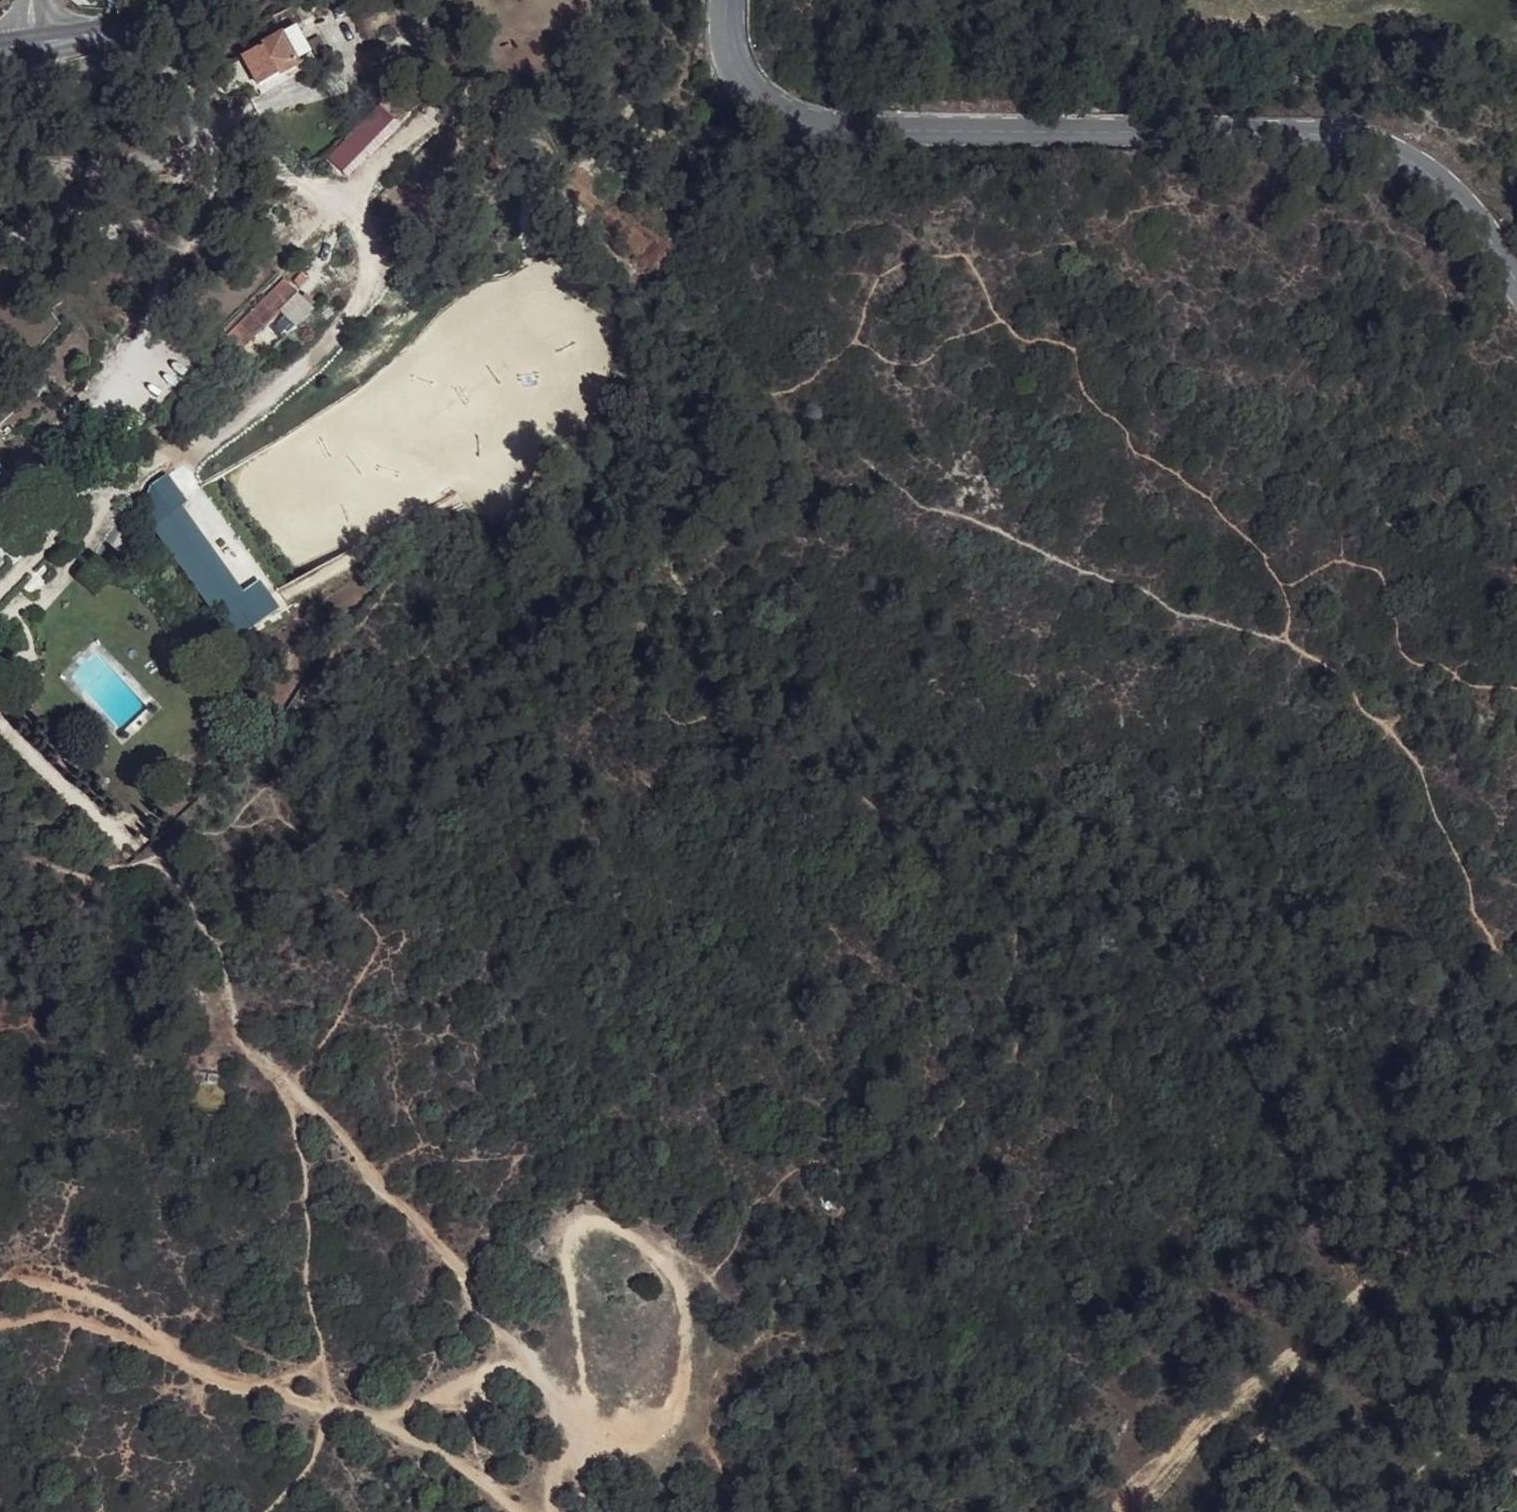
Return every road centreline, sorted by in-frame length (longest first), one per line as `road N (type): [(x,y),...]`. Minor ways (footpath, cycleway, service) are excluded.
road 1 (tertiary): [(728,0),(737,74),(769,109),(805,122),(873,128),(1307,135),(1389,148),(1444,186),(1490,236),(1516,283)]
road 2 (track): [(0,1282),(73,1282),(237,1379),(336,1410),(404,1417),(471,1393),(501,1392),(548,1425),(566,1511)]
road 3 (track): [(1110,1511),(1207,1391),(1322,1320),(1377,1268),(1516,1206)]
road 4 (tertiary): [(35,36),(146,21),(219,0)]

